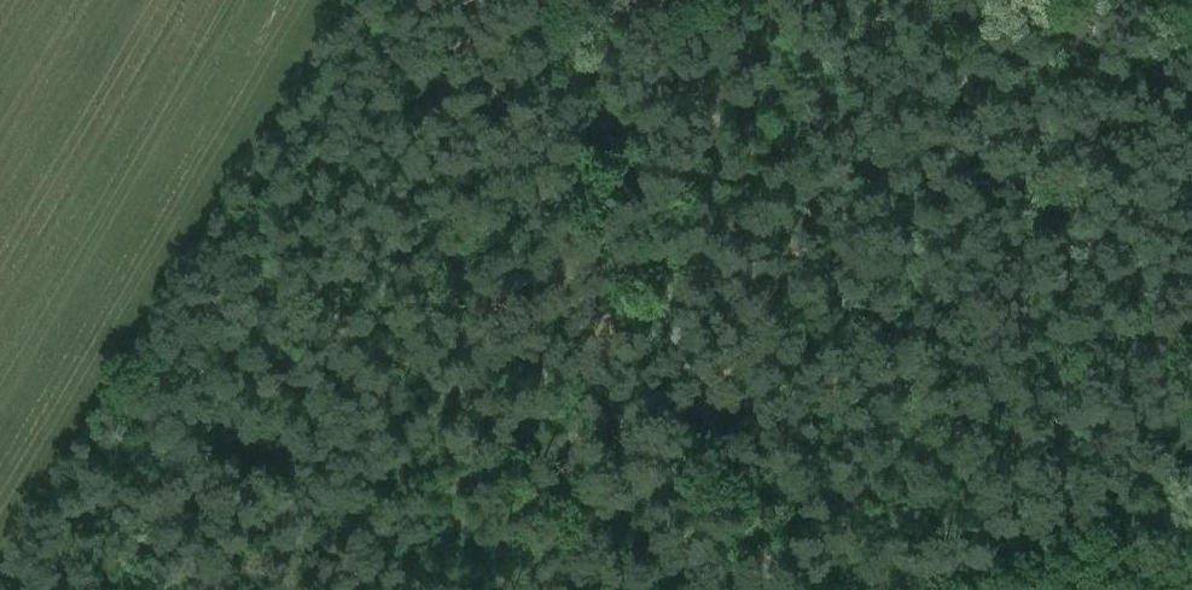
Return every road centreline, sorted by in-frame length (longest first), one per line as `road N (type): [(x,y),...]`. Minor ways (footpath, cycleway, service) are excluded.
road 1 (unclassified): [(786,589),(564,0)]

